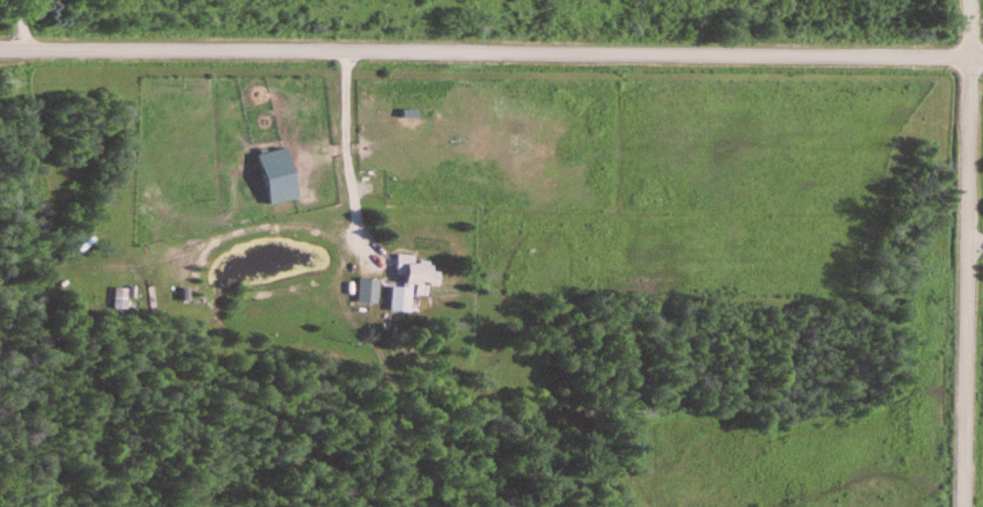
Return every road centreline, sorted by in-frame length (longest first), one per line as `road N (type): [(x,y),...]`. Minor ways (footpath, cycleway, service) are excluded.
road 1 (residential): [(982,59),(0,53)]
road 2 (residential): [(962,506),(968,0)]

